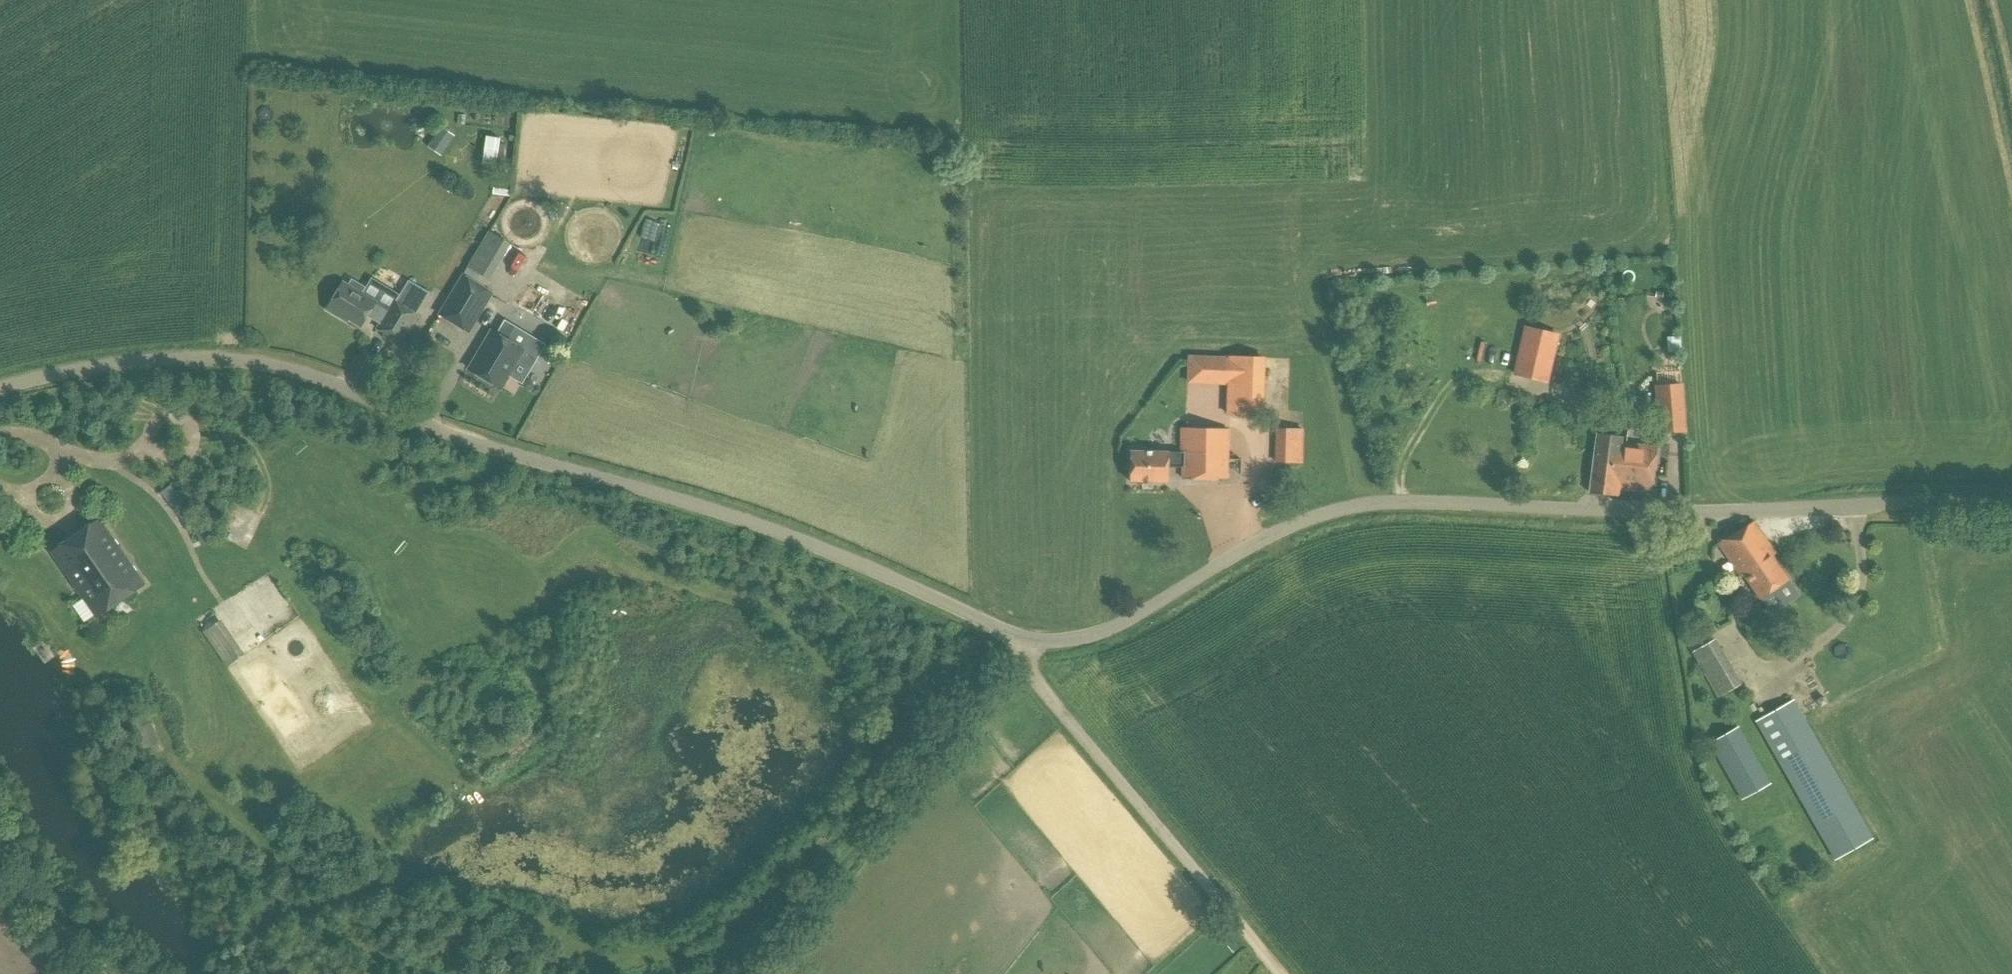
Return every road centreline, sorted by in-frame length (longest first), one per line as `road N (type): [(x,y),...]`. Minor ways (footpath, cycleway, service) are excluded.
road 1 (unclassified): [(0,388),(180,357),(277,367),(497,452),(820,552),(1024,644),(1047,646),(1092,639),(1267,539),(1364,505),(2011,511)]
road 2 (track): [(0,873),(108,973)]

